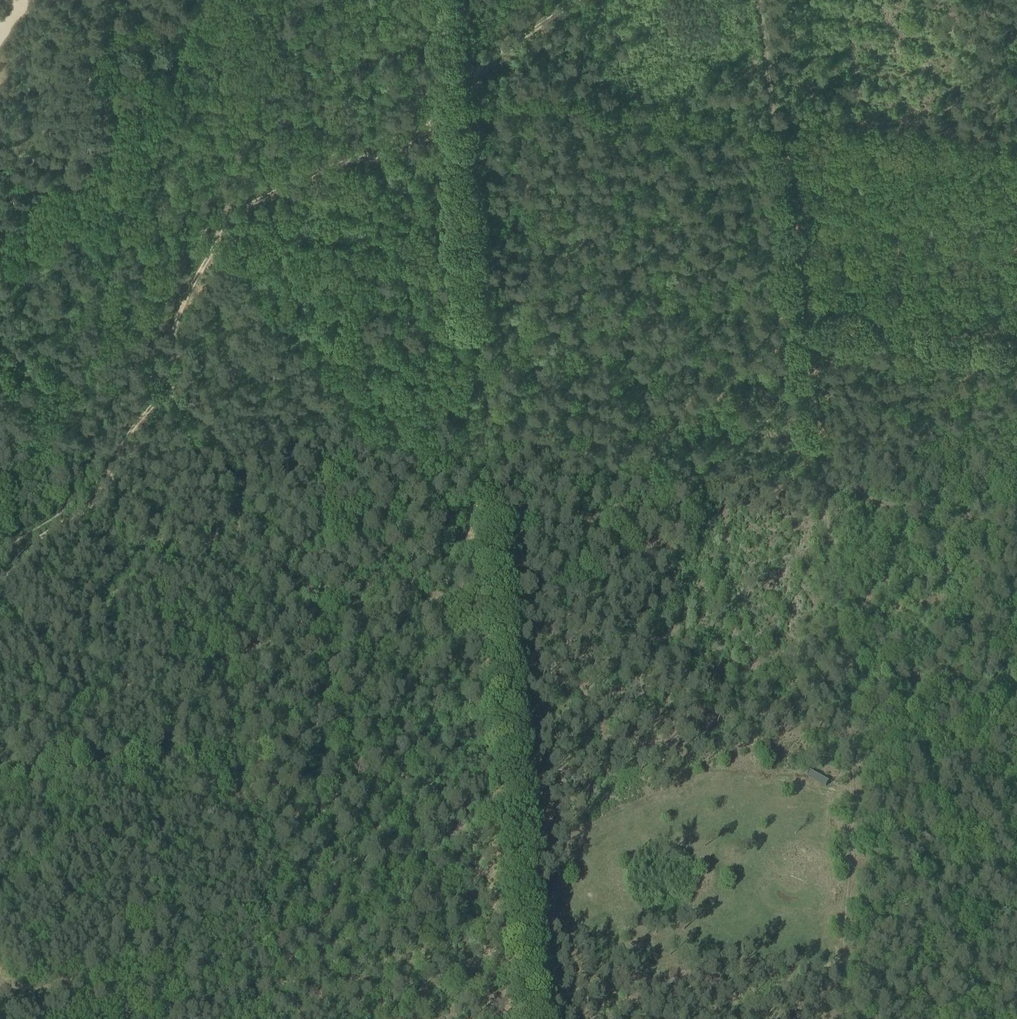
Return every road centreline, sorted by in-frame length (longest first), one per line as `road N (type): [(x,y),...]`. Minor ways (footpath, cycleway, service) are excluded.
road 1 (track): [(765,0),(853,691),(849,1018)]
road 2 (track): [(0,796),(148,775),(237,799),(257,873),(253,954),(322,1018)]
road 3 (track): [(0,584),(40,543),(84,518),(166,384),(175,353)]
road 4 (track): [(1016,682),(850,665)]

